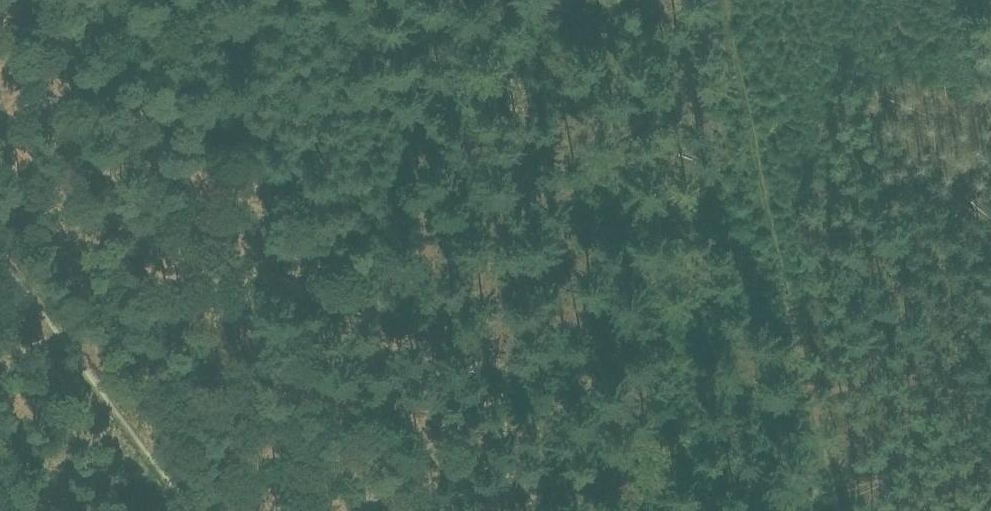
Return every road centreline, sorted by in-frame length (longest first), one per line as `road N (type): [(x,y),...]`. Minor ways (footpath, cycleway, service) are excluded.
road 1 (track): [(197,510),(0,247)]

